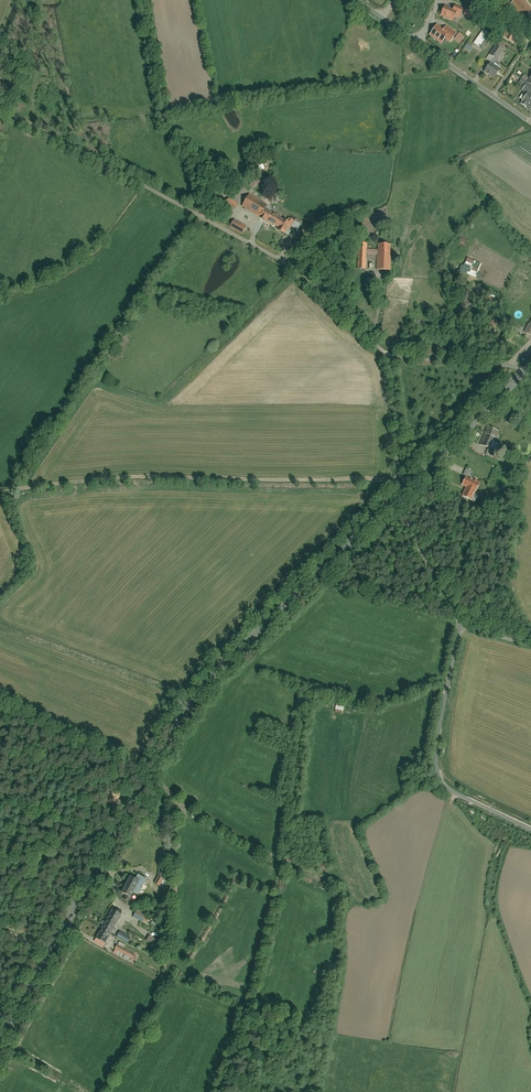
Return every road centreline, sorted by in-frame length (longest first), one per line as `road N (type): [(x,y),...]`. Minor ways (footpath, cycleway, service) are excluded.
road 1 (tertiary): [(0,1041),(192,702),(400,495)]
road 2 (residential): [(387,353),(281,261),(0,108)]
road 3 (residential): [(459,626),(437,780),(455,796),(530,828)]
road 4 (track): [(143,0),(166,125),(195,169),(198,216)]
road 5 (track): [(98,376),(198,216)]
road 6 (tertiary): [(400,495),(527,369)]
road 7 (residential): [(459,626),(400,495)]
road 8 (residential): [(400,495),(387,353)]
road 9 (residential): [(527,369),(387,353)]
road 10 (residential): [(530,123),(419,44)]

